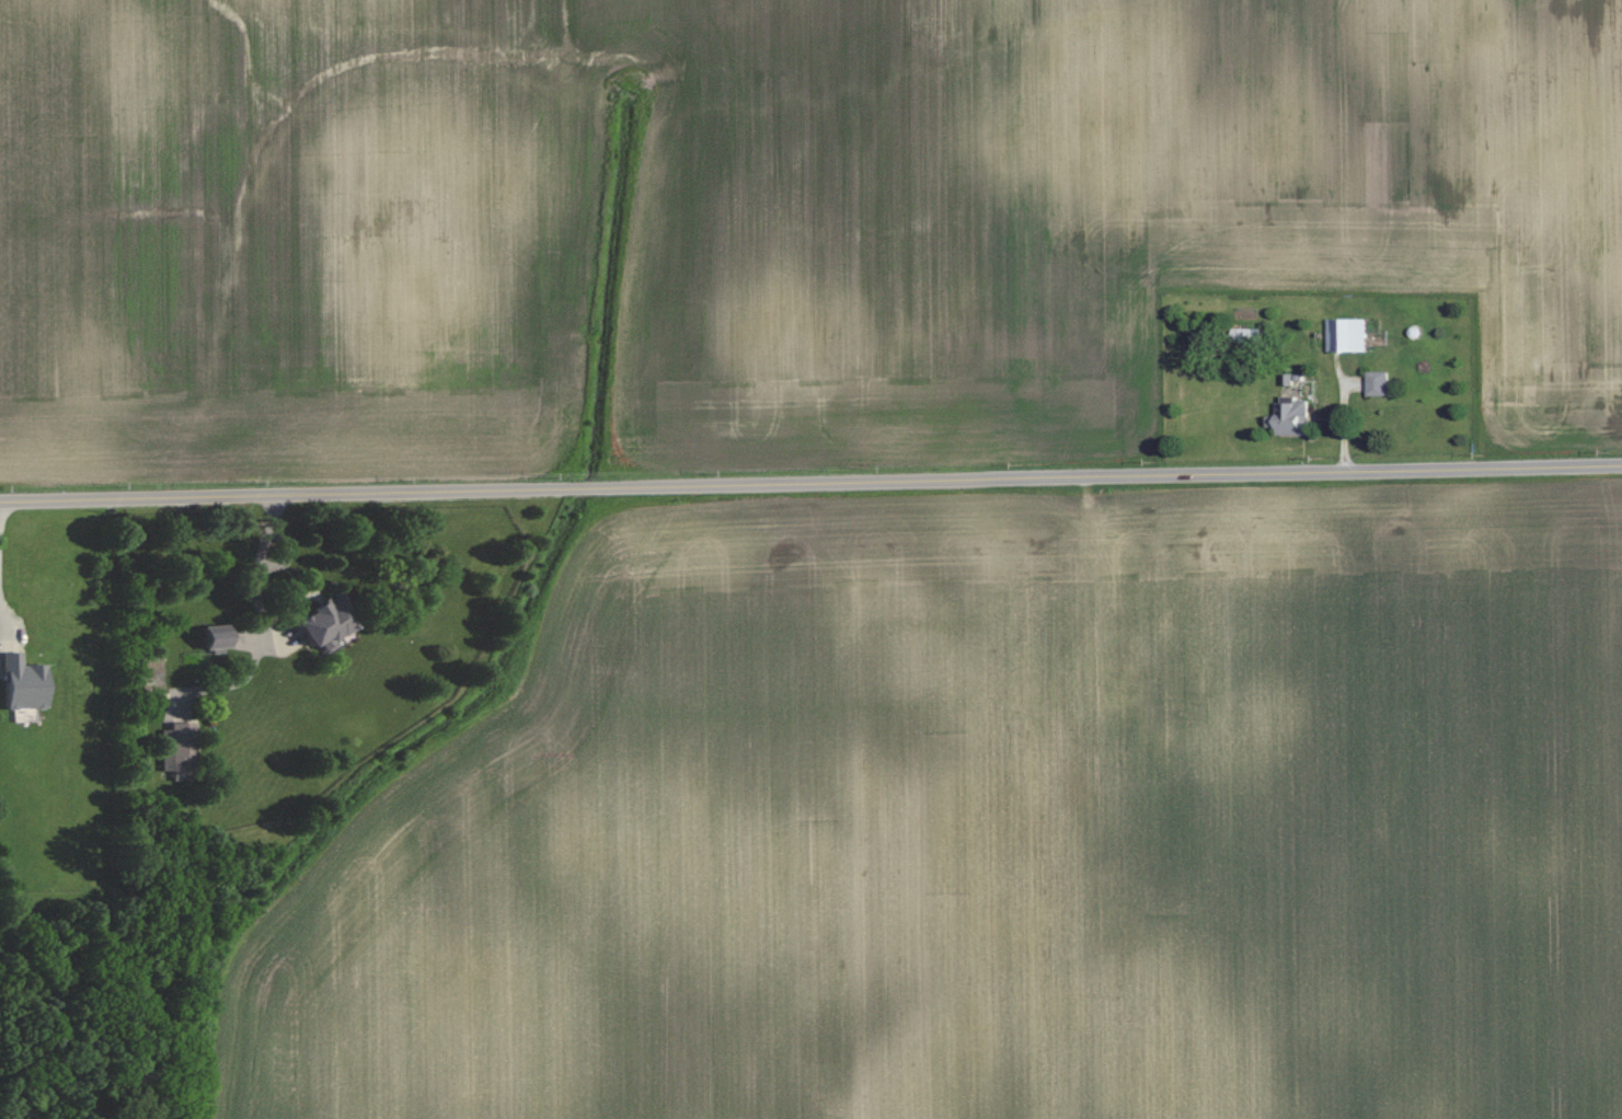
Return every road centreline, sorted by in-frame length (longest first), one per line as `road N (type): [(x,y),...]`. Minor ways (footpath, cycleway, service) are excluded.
road 1 (residential): [(0,495),(1621,465)]

